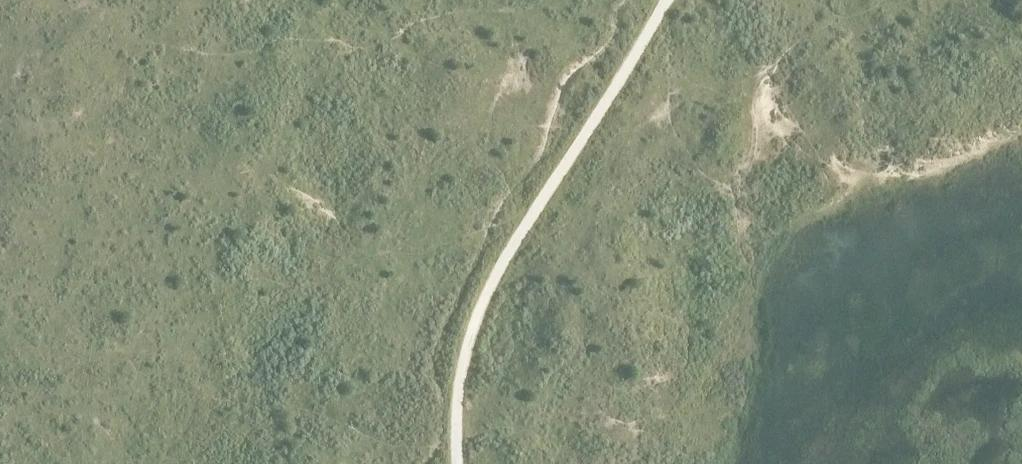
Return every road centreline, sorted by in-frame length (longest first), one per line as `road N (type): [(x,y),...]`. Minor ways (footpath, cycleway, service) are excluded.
road 1 (track): [(663,4),(463,325),(454,463)]

